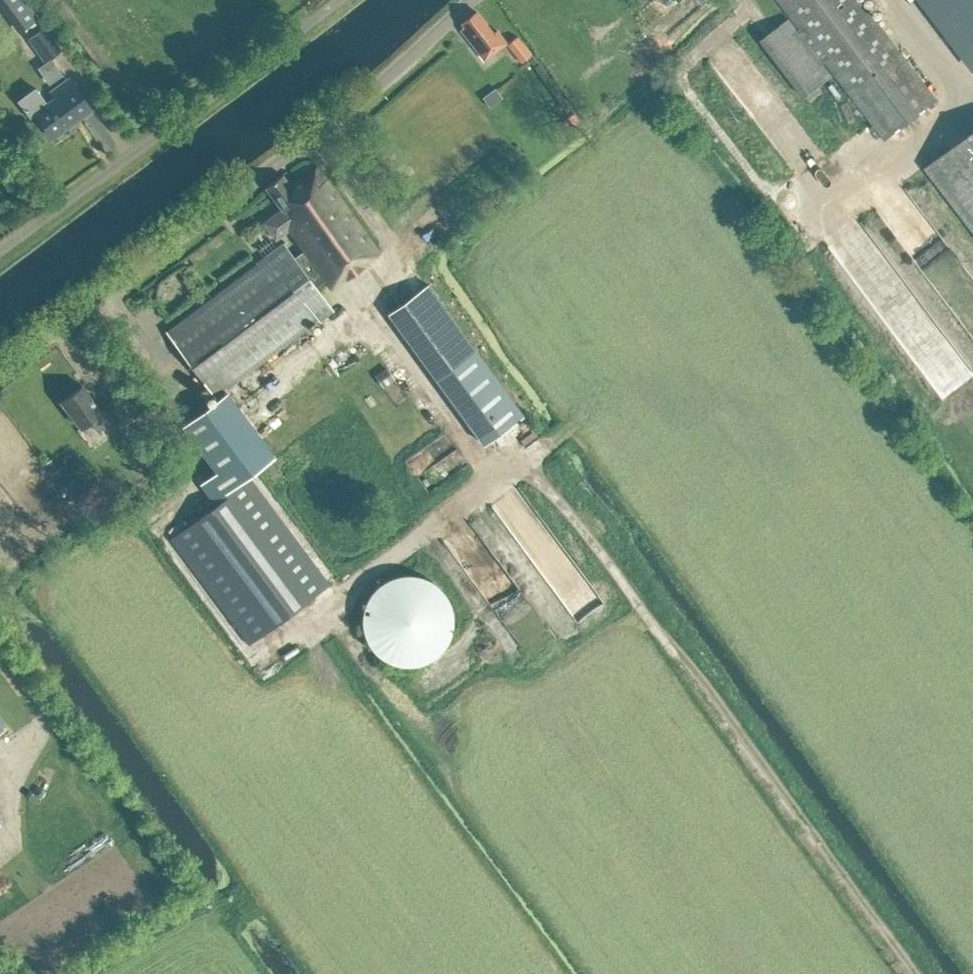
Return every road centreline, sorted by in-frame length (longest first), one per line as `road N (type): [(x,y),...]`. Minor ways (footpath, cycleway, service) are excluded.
road 1 (unclassified): [(0,373),(329,125),(469,0)]
road 2 (unclassified): [(0,249),(334,0)]

